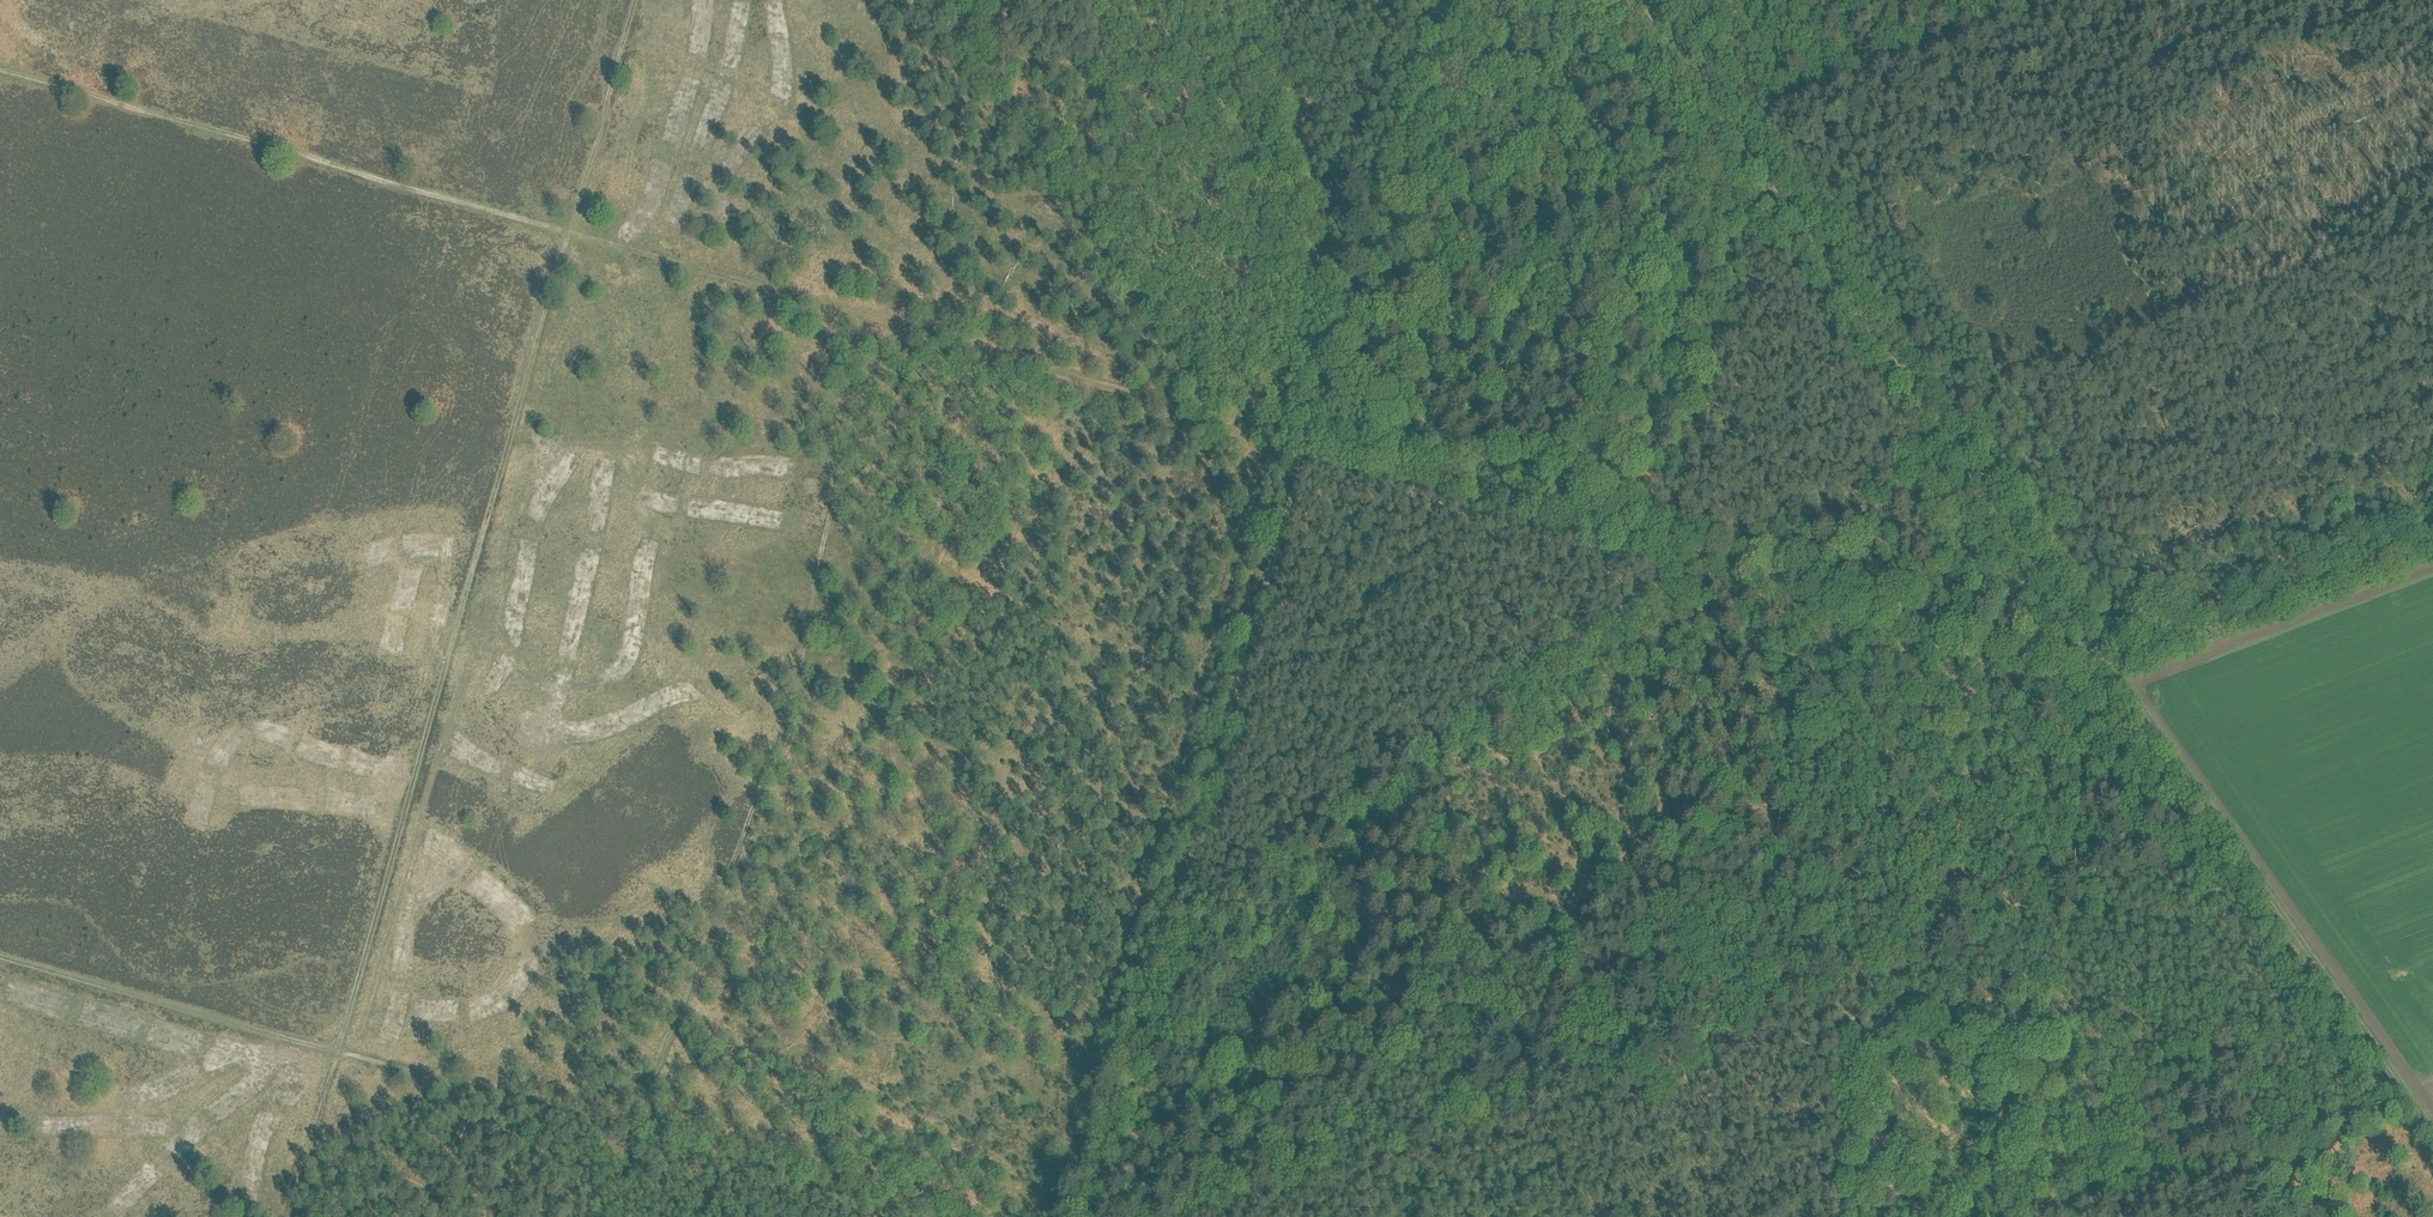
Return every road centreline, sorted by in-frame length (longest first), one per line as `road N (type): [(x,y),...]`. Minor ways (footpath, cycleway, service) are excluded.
road 1 (track): [(1434,0),(1172,917)]
road 2 (track): [(1172,917),(1708,558)]
road 3 (track): [(1627,534),(1777,195)]
road 4 (track): [(1172,917),(1086,1216)]
road 5 (track): [(1777,195),(1639,0)]
road 6 (track): [(1870,998),(1862,1013),(1853,1216)]
road 7 (track): [(2024,1216),(2206,1169)]

